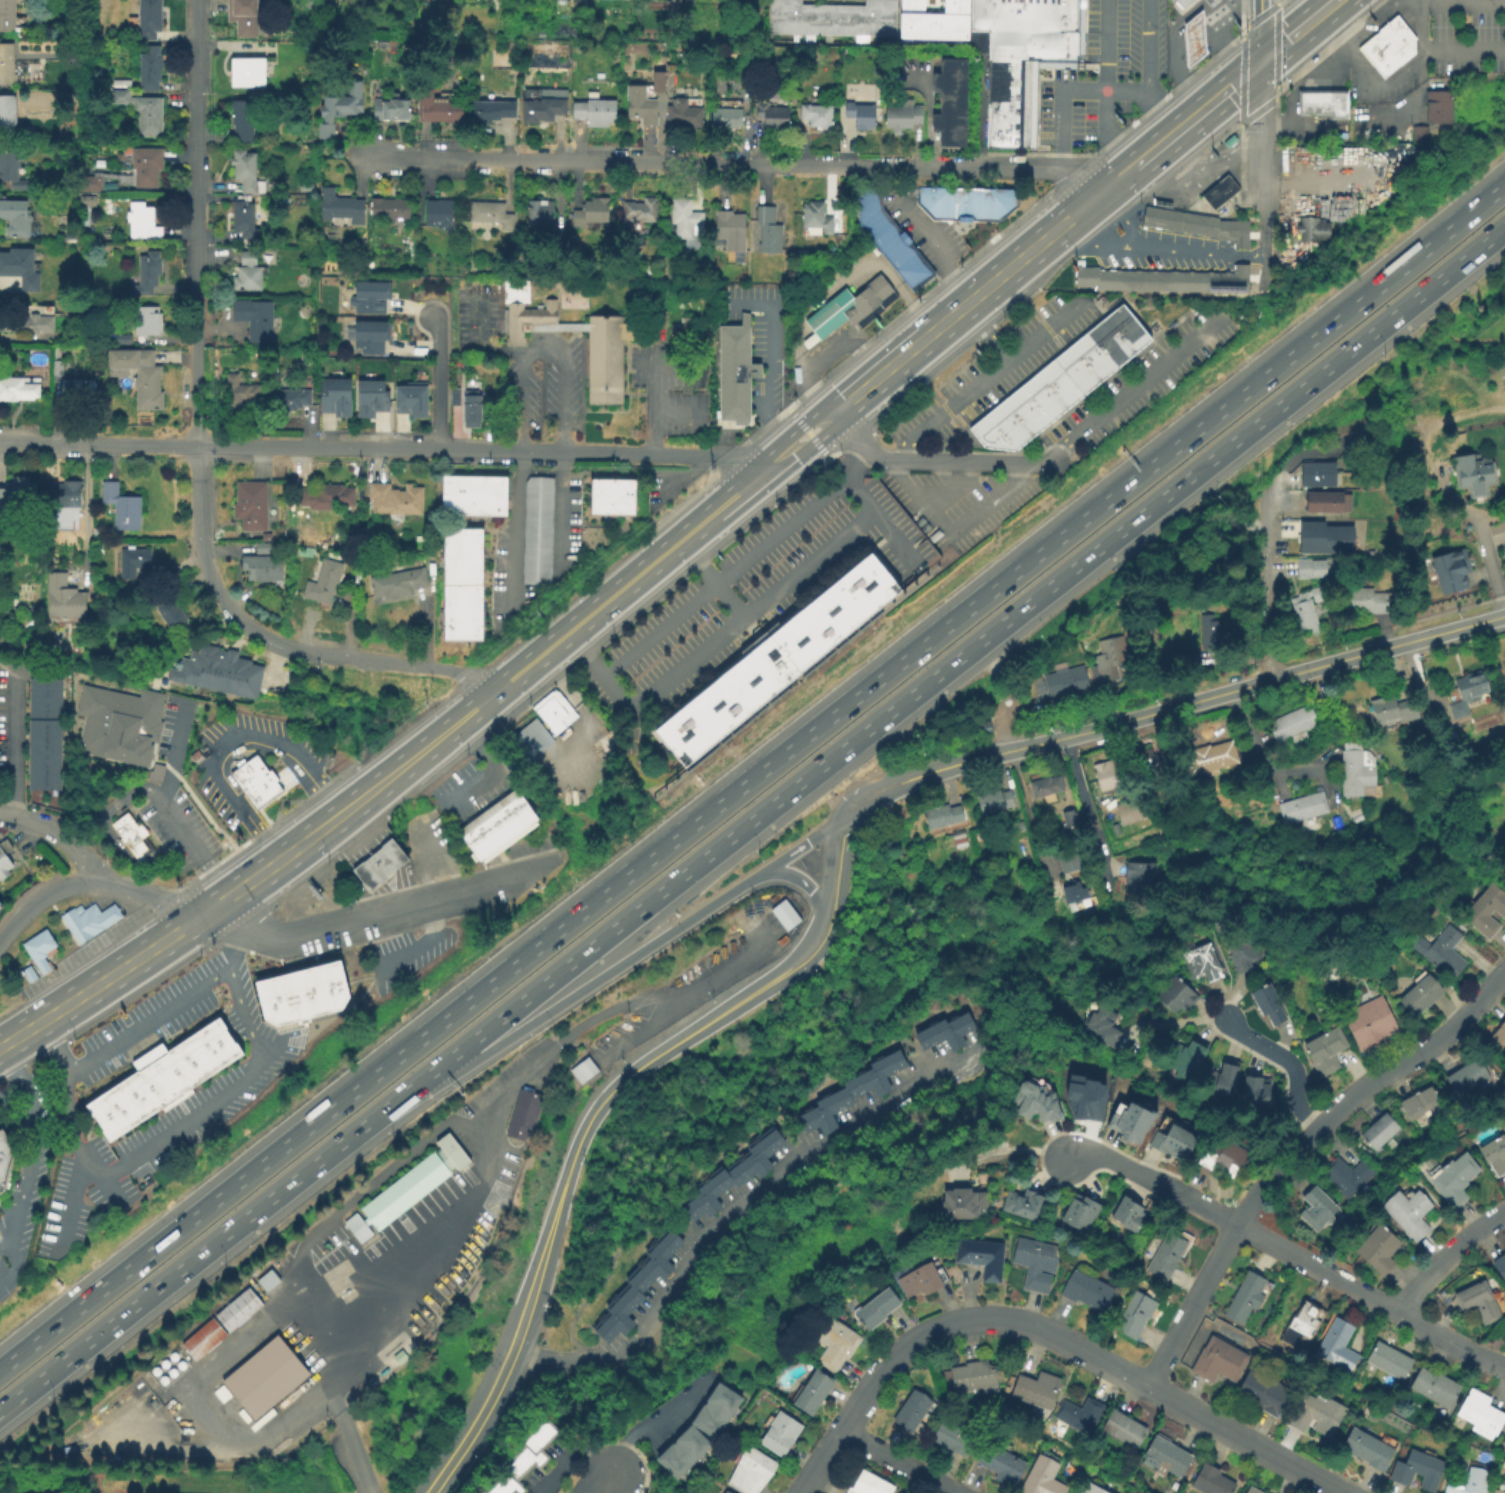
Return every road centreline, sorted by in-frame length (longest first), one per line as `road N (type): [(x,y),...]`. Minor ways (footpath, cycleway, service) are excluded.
road 1 (motorway): [(1504,183),(0,1372)]
road 2 (motorway): [(396,1102),(1504,226)]
road 3 (residential): [(753,481),(716,456),(0,444)]
road 4 (tertiary): [(788,973),(640,1069),(589,1123),(514,1349),(431,1492)]
road 5 (residential): [(981,167),(373,160)]
road 6 (residential): [(196,0),(198,511),(212,583)]
road 7 (residential): [(1504,968),(1438,1042),(1373,1079),(1317,1125),(1250,1203),(1147,1387)]
road 8 (tertiary): [(1412,642),(906,781)]
road 9 (motorway): [(0,1413),(396,1102)]
road 10 (residential): [(1147,1387),(1025,1323),(994,1318),(935,1329),(874,1381),(801,1492)]
road 11 (primary): [(1176,135),(833,414)]
road 12 (motorway): [(396,1102),(478,1061),(763,874)]
road 13 (residential): [(1504,1367),(1170,1190)]
road 14 (primary): [(491,696),(199,914)]
road 15 (primary): [(753,481),(491,696)]
road 16 (primary): [(199,914),(0,1048)]
road 17 (residential): [(1051,458),(890,459),(865,448),(833,414)]
road 18 (residential): [(1338,1492),(1147,1387)]
road 19 (residential): [(319,653),(458,672),(491,696)]
road 20 (residential): [(1265,501),(1269,682)]
road 21 (tertiary): [(788,973),(812,964),(830,941),(850,818)]
road 22 (residential): [(534,873),(361,918)]
road 23 (tertiary): [(833,826),(822,920),(788,973)]
road 24 (residential): [(1317,1125),(1298,1104),(1291,1063),(1230,1021)]
road 25 (residential): [(1504,1214),(1396,1309)]
road 26 (residential): [(115,886),(73,883),(42,892),(0,941)]
road 27 (residential): [(430,317),(438,336),(438,450)]
road 28 (residential): [(212,583),(253,633),(319,653)]
road 29 (residential): [(361,918),(285,937),(233,924)]
road 30 (residential): [(955,1492),(842,1431)]
road 31 (residential): [(1096,200),(1061,169),(981,167)]
road 32 (residential): [(95,882),(56,831),(0,813)]

